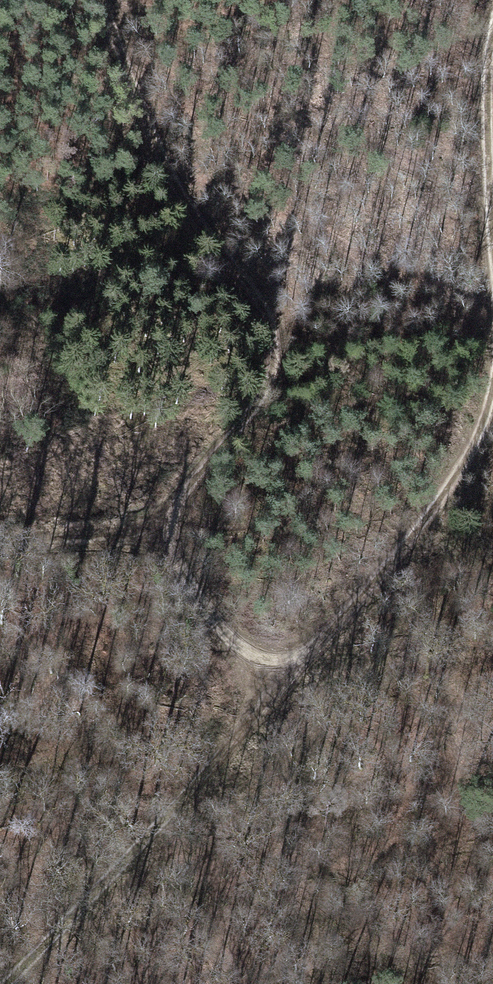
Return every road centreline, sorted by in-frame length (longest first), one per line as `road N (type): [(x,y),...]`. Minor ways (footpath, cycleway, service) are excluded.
road 1 (track): [(492,400),(426,519),(2,983)]
road 2 (track): [(104,0),(172,183),(233,278),(274,324),(256,407),(150,552)]
road 3 (track): [(281,678),(150,552),(40,536),(0,541)]
road 4 (track): [(492,27),(480,68),(492,183)]

